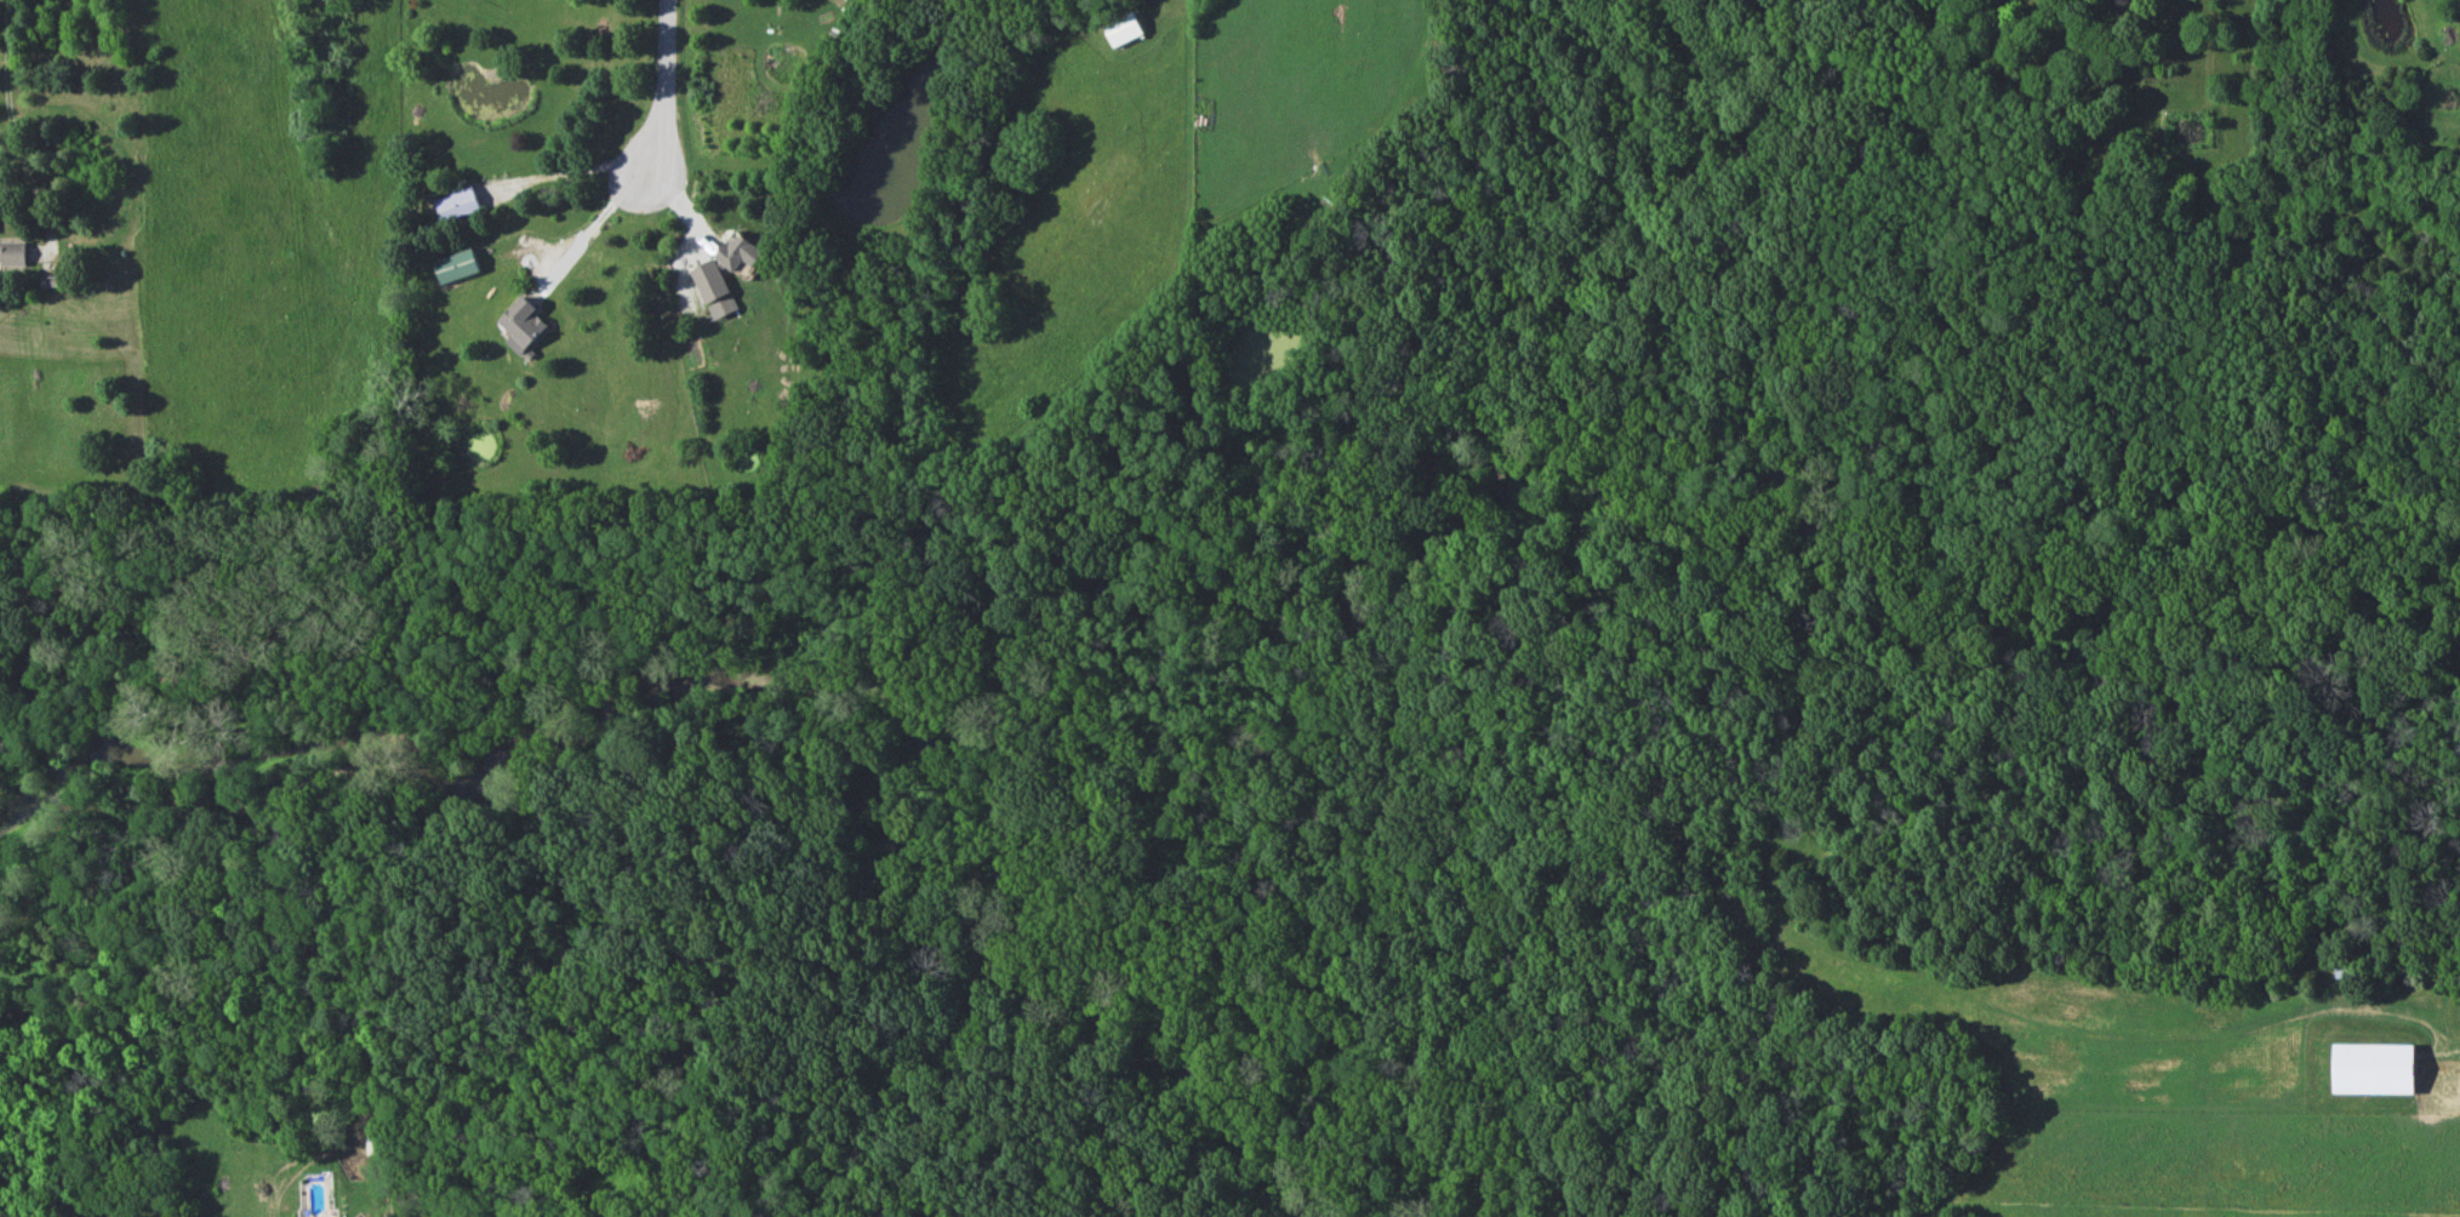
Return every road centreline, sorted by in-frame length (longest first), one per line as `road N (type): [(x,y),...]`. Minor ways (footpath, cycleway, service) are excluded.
road 1 (residential): [(660,0),(653,170)]

